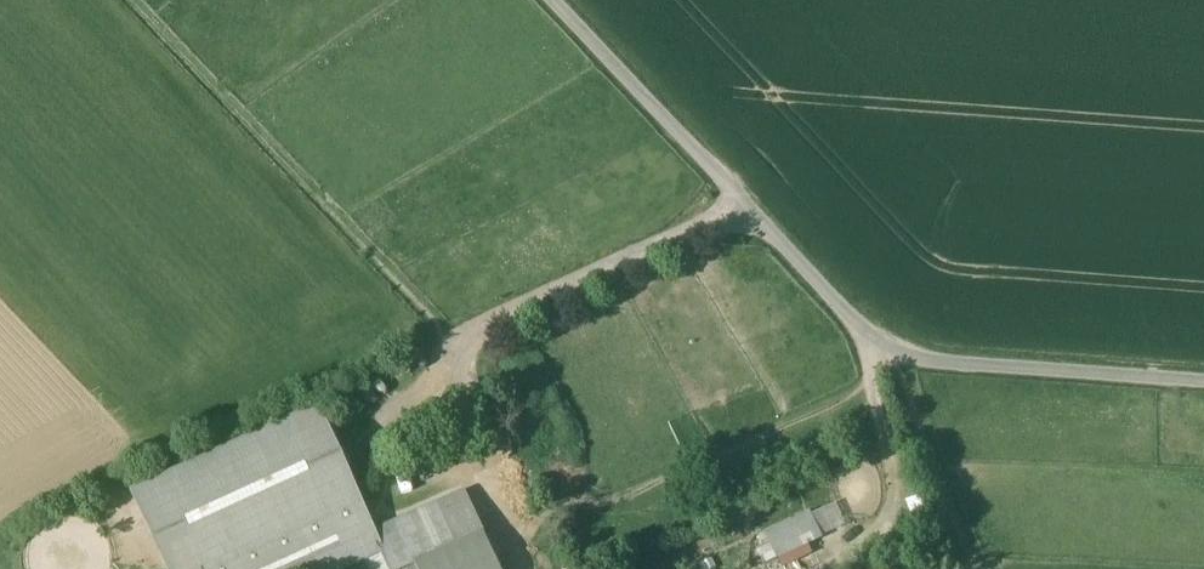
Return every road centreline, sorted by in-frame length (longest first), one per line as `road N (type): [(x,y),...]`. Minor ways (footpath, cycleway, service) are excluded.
road 1 (unclassified): [(1203,388),(902,366),(557,0)]

